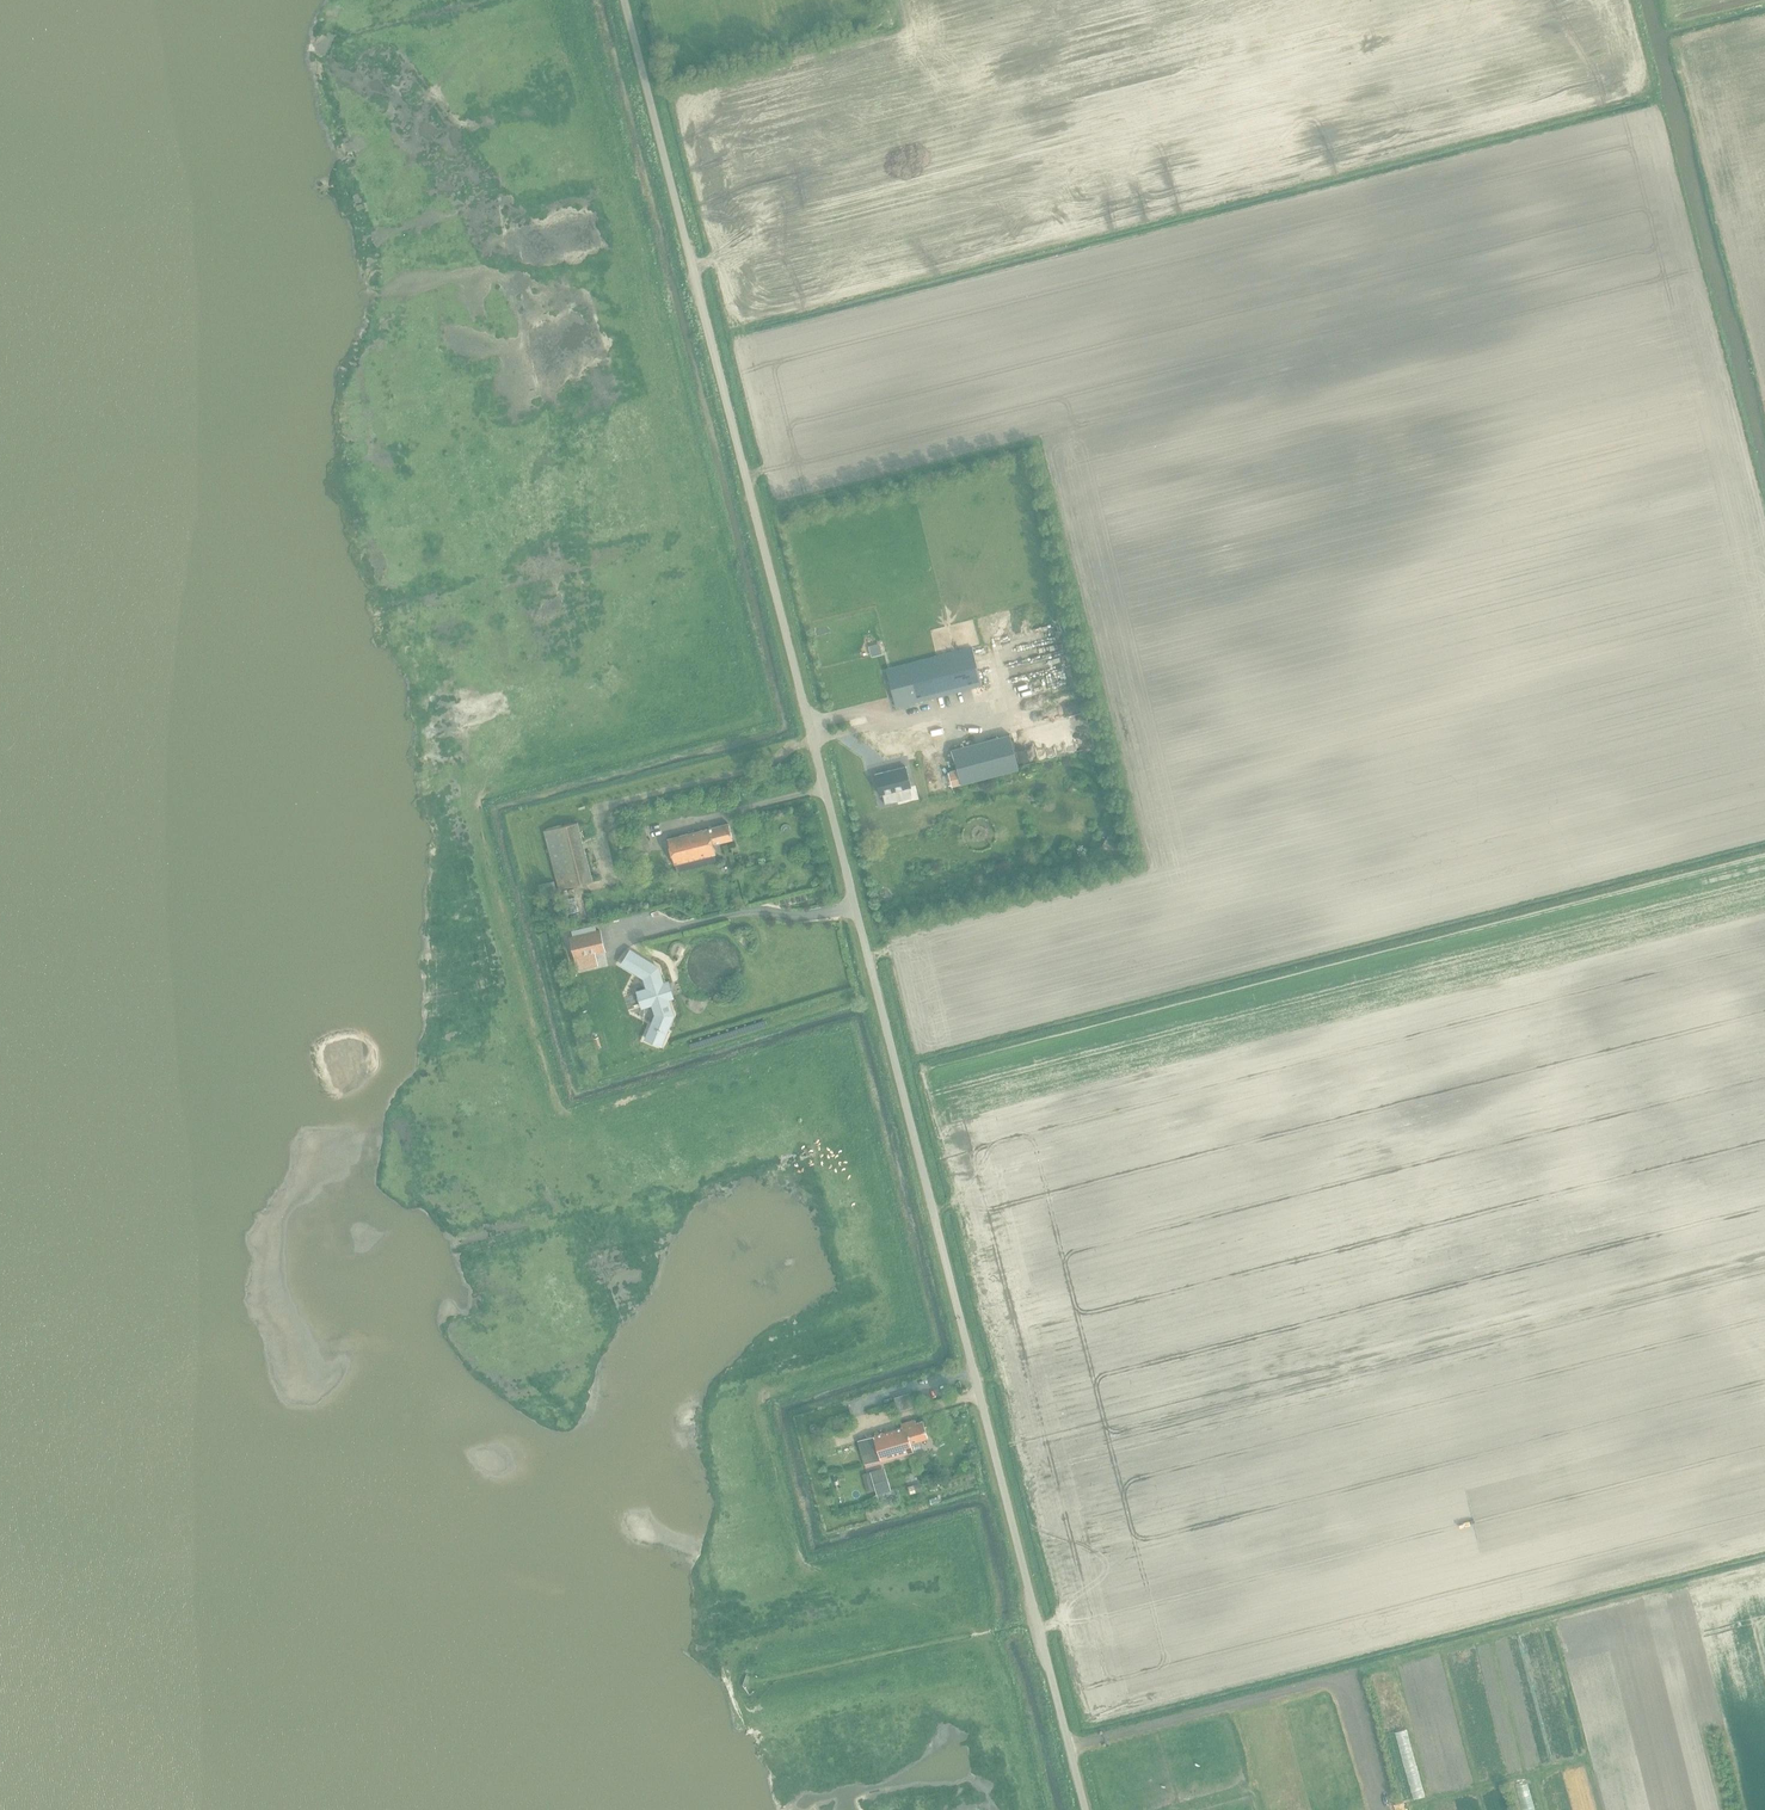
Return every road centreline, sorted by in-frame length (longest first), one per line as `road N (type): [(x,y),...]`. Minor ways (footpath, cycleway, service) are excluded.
road 1 (unclassified): [(1088,1809),(625,0)]

